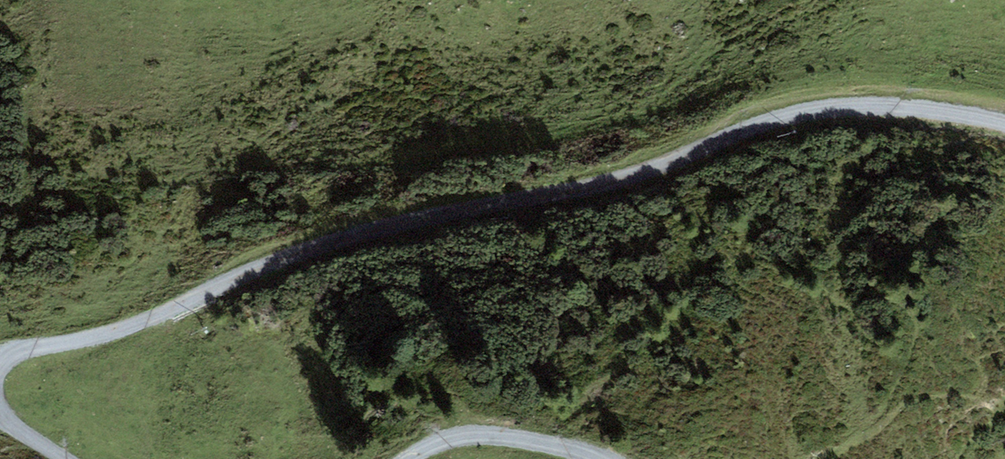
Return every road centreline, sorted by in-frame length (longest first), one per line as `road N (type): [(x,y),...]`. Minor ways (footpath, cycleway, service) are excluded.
road 1 (track): [(1004,105),(705,134),(412,192),(218,280),(0,341)]
road 2 (track): [(377,458),(442,426),(564,458)]

